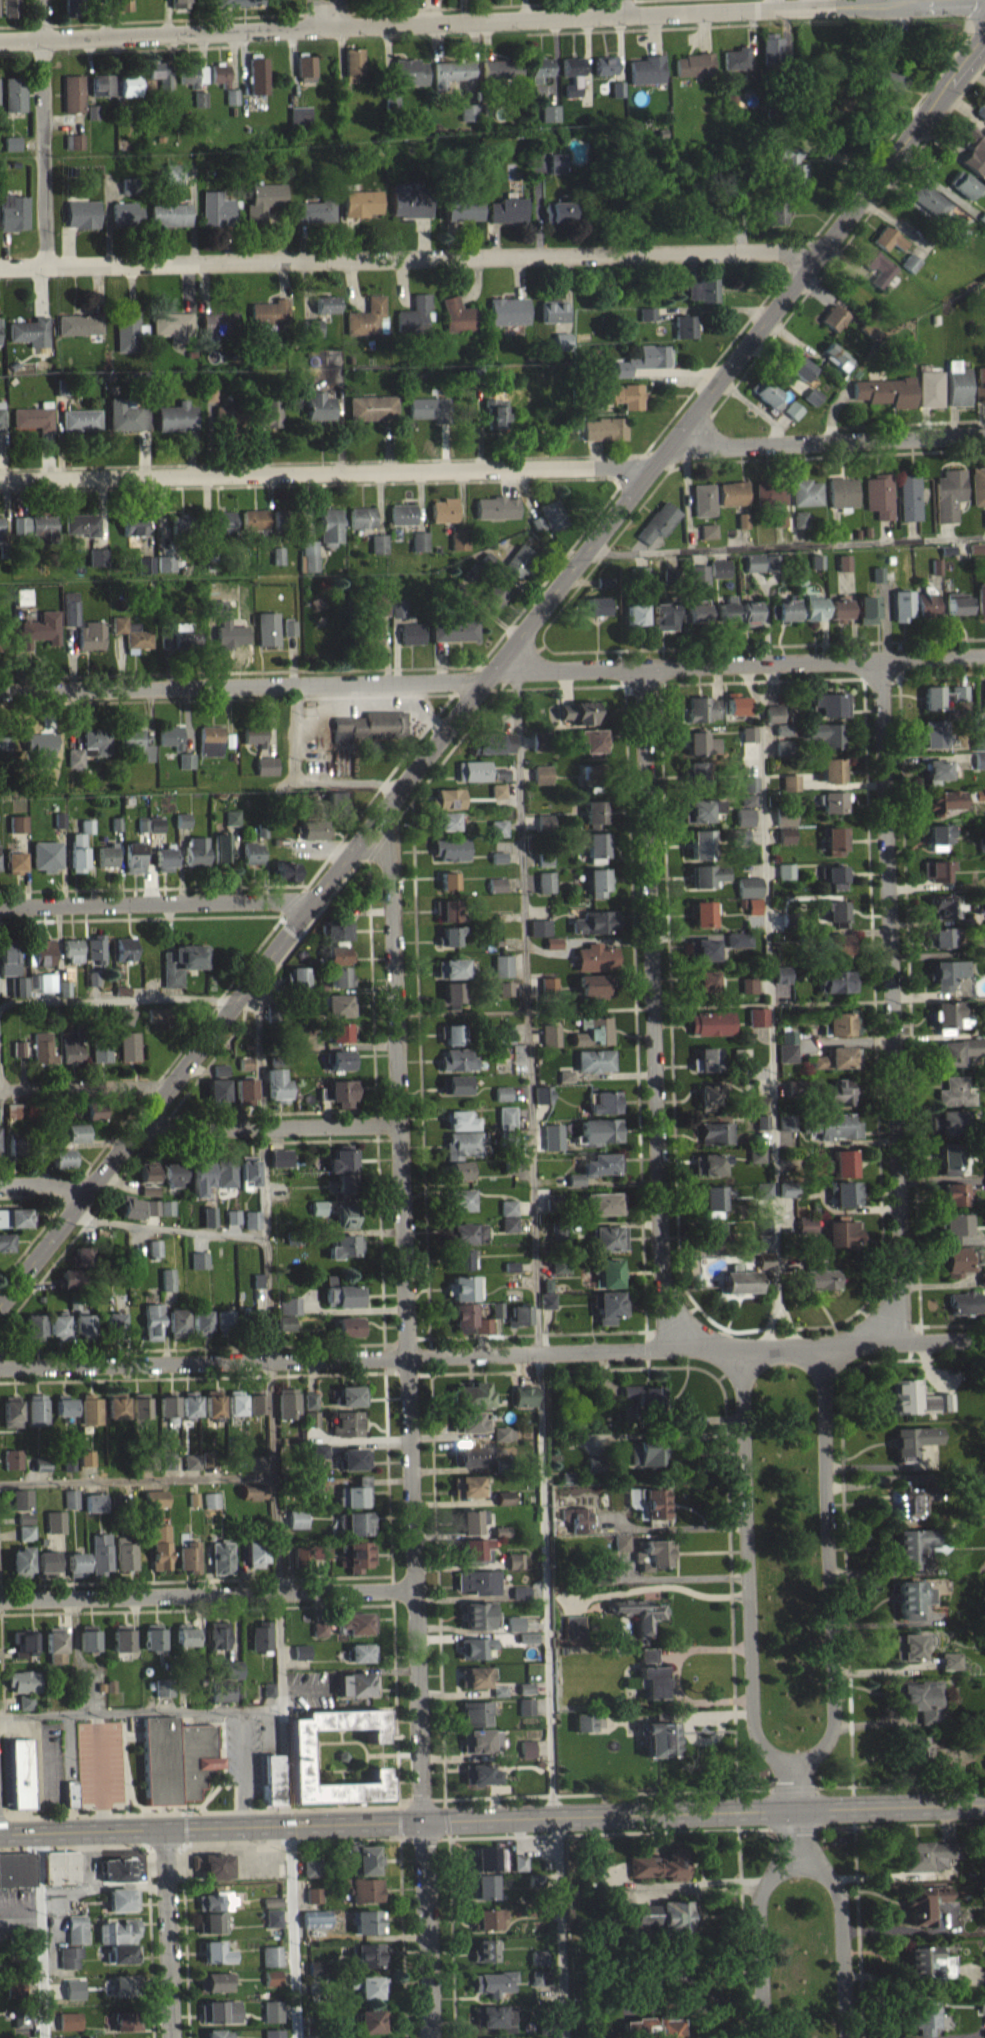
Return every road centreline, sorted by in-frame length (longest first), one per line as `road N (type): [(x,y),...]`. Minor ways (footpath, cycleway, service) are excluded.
road 1 (secondary): [(0,1305),(984,37)]
road 2 (residential): [(428,2037),(387,804)]
road 3 (residential): [(0,40),(984,2)]
road 4 (primary): [(0,1833),(984,1804)]
road 5 (residential): [(0,1366),(984,1340)]
road 6 (residential): [(0,265),(816,251)]
road 7 (residential): [(865,1343),(893,1313),(901,1259),(880,661)]
road 8 (residential): [(698,1347),(672,1310),(662,1240),(644,666)]
road 9 (residential): [(0,481),(646,468)]
road 10 (residential): [(0,689),(490,679)]
road 11 (residential): [(499,667),(984,657)]
road 12 (residential): [(739,1347),(753,1719),(762,1742),(797,1771)]
road 13 (residential): [(797,1771),(826,1744),(835,1714),(823,1348)]
road 14 (residential): [(0,1599),(415,1587)]
road 15 (residential): [(662,450),(984,433)]
road 16 (residential): [(0,907),(314,901)]
road 17 (residential): [(49,264),(42,0)]
road 18 (residential): [(136,1130),(400,1123)]
road 19 (residential): [(164,1827),(171,2037)]
road 20 (residential): [(847,2037),(841,1906),(799,1849)]
road 21 (residential): [(799,1849),(760,1905),(763,2037)]
road 22 (residential): [(16,1087),(170,1085)]

